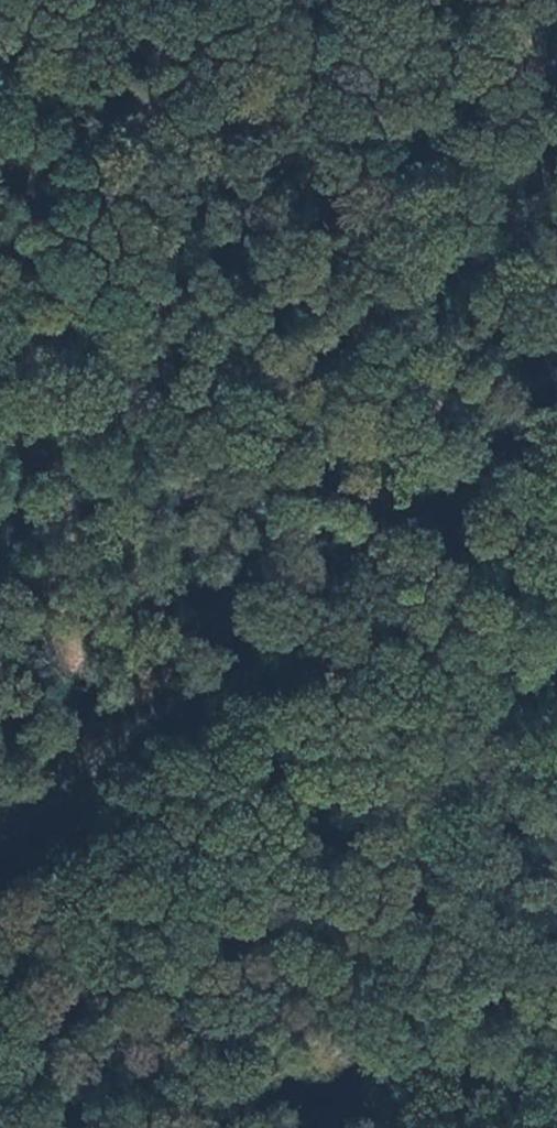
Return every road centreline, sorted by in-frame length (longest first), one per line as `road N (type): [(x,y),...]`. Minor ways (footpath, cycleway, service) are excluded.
road 1 (track): [(349,555),(0,842)]
road 2 (track): [(460,463),(349,555)]
road 3 (track): [(556,383),(460,463)]

